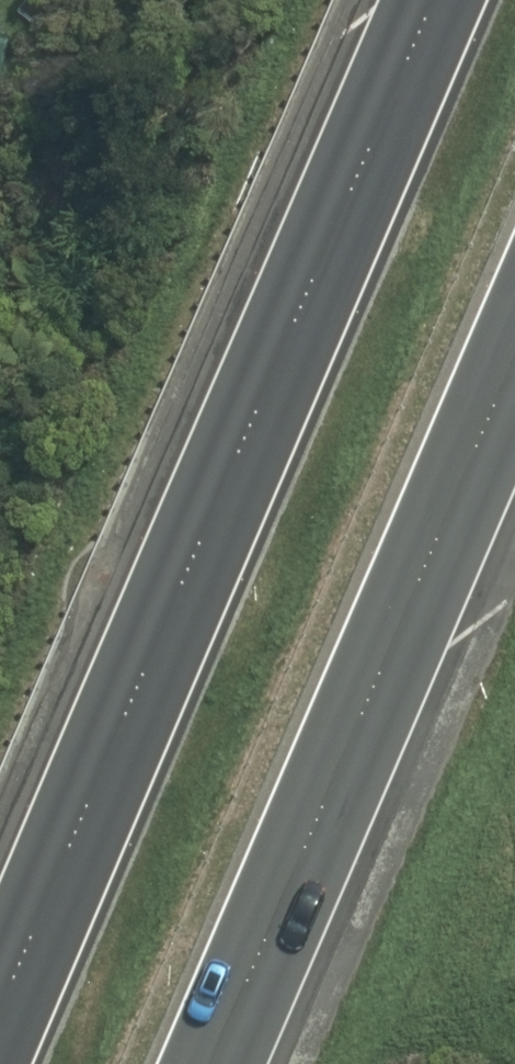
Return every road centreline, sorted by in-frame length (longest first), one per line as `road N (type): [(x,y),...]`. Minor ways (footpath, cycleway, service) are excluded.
road 1 (motorway): [(0,1018),(428,0)]
road 2 (motorway): [(514,369),(431,580),(215,1063)]

